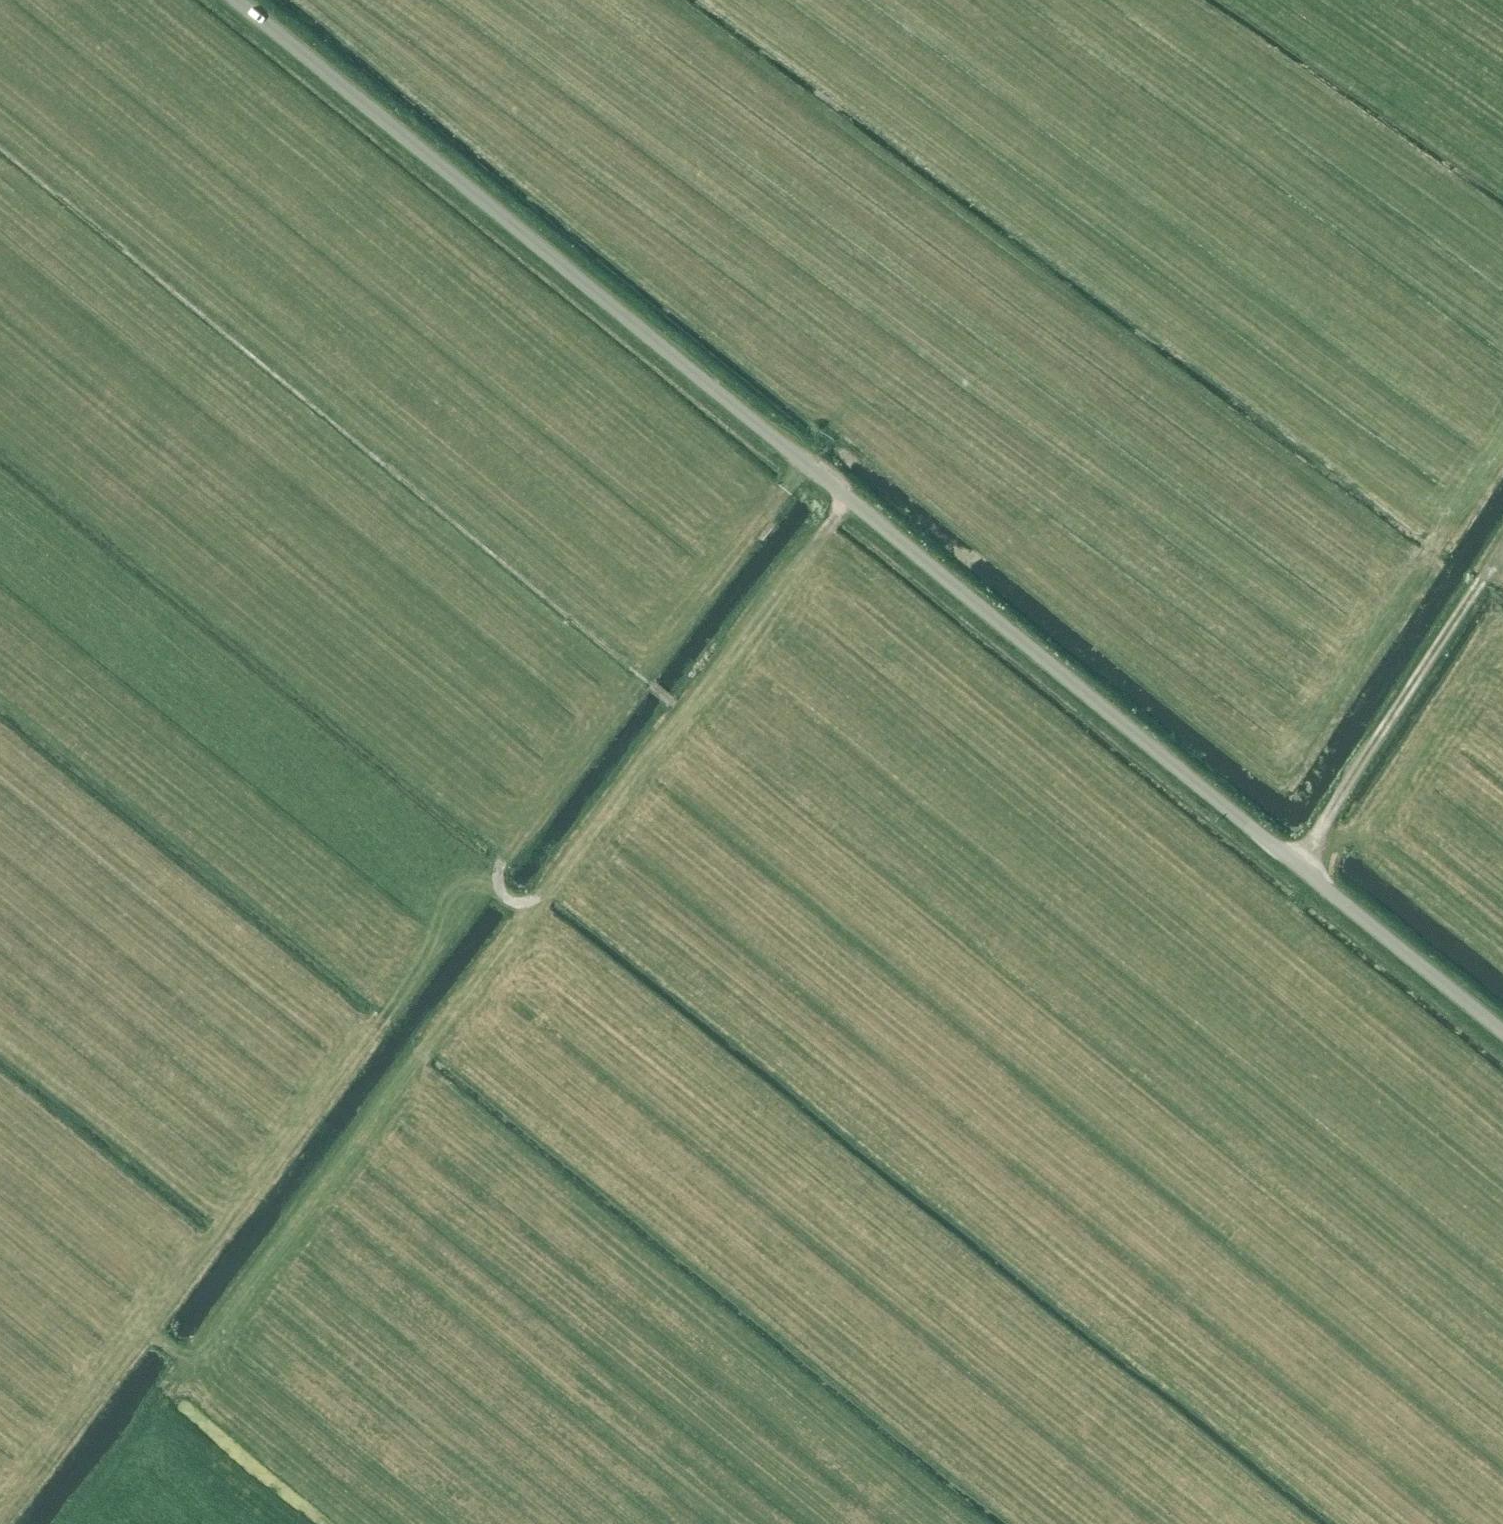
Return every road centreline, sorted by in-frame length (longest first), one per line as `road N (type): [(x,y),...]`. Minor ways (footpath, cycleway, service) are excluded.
road 1 (unclassified): [(1502,1032),(237,0)]
road 2 (track): [(1296,863),(1502,547)]

